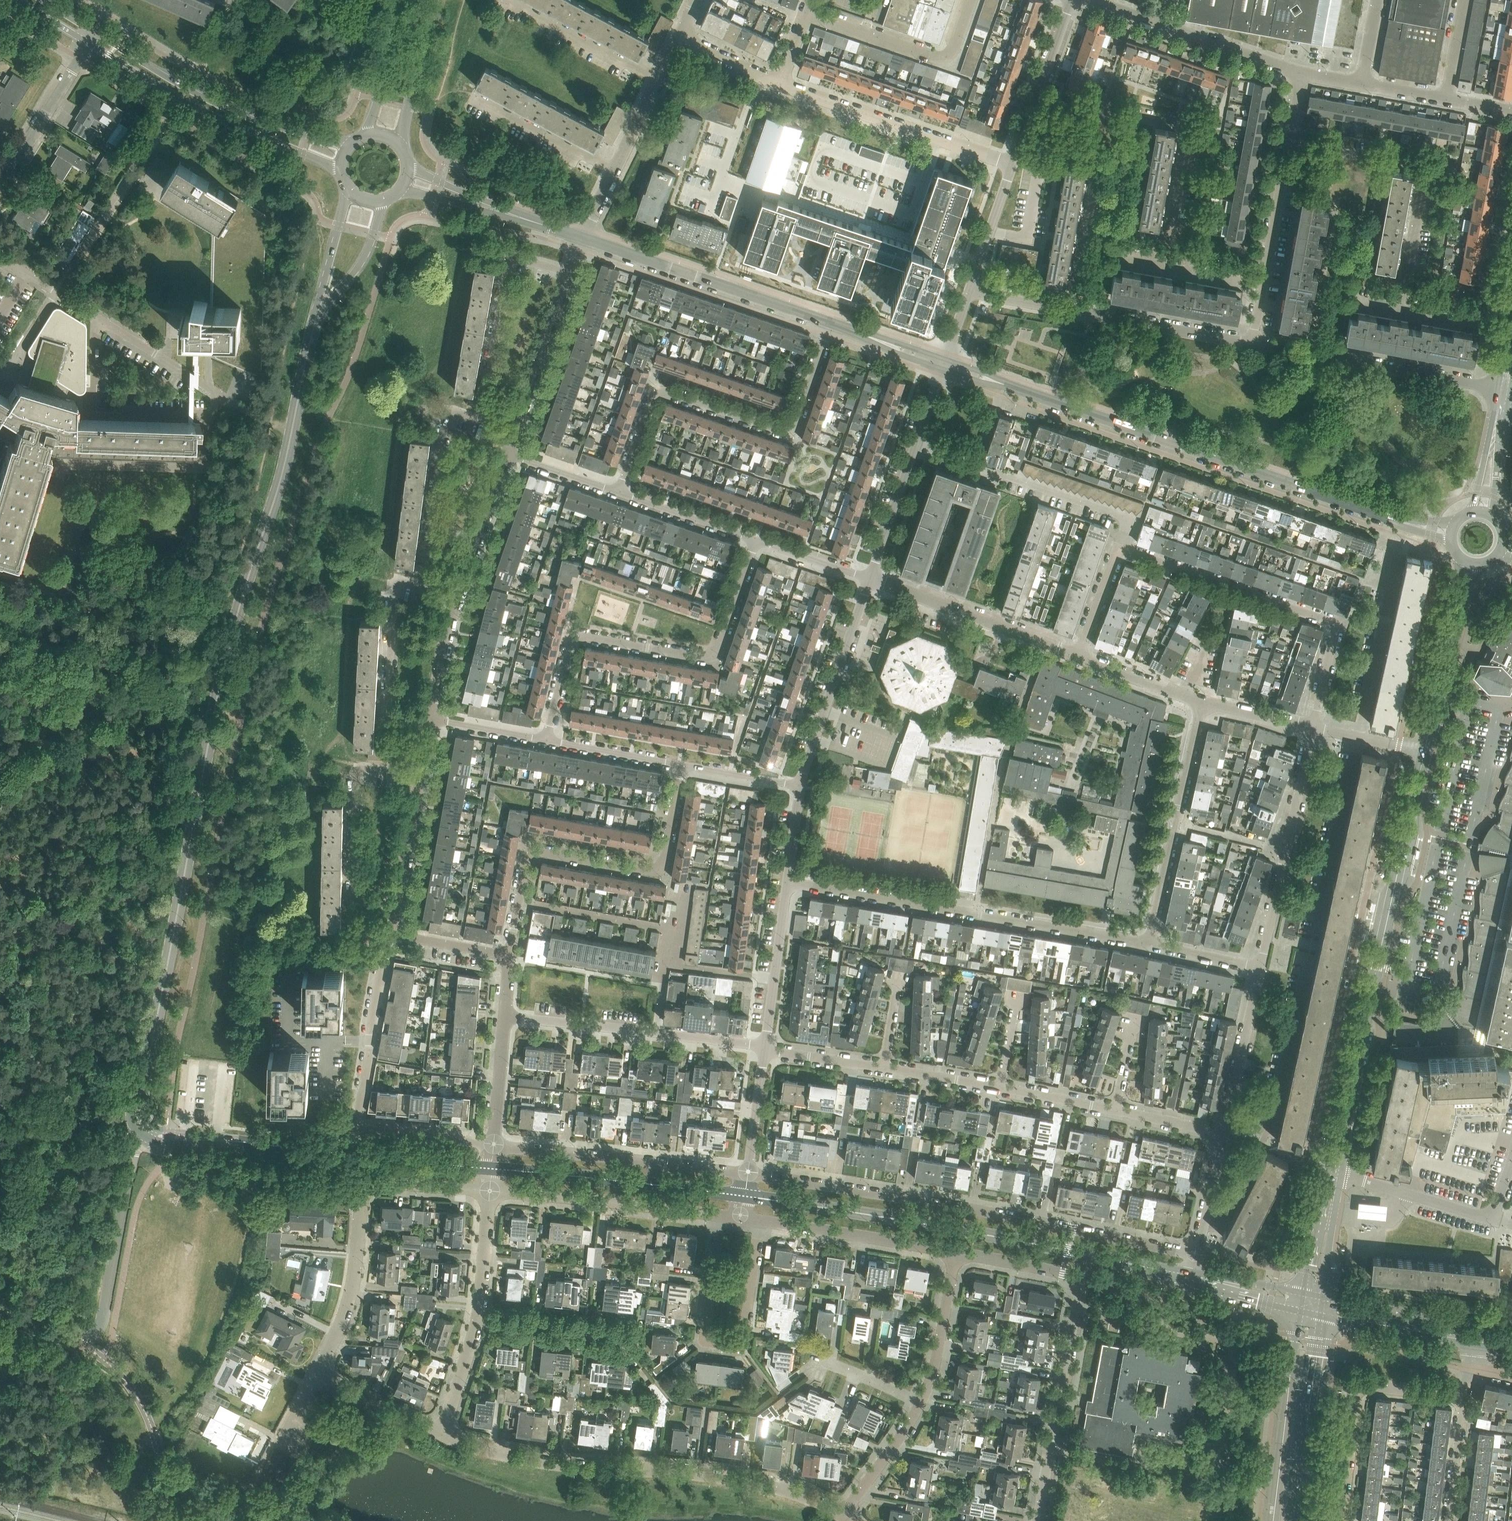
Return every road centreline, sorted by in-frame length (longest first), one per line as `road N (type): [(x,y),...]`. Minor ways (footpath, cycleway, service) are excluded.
road 1 (tertiary): [(143,1128),(135,1107),(225,666),(314,322)]
road 2 (residential): [(1387,516),(943,363)]
road 3 (residential): [(1196,1253),(748,1172)]
road 4 (residential): [(1424,751),(1333,1169)]
road 5 (residential): [(843,1517),(753,1481),(522,1459),(441,1435)]
road 6 (residential): [(1150,944),(788,880)]
road 7 (unclassified): [(546,739),(575,639),(712,654),(754,539)]
road 8 (unclassified): [(620,492),(658,391),(790,431),(831,323)]
road 9 (tertiary): [(492,1168),(143,1128)]
road 10 (tertiary): [(1086,1254),(745,1196)]
road 11 (residential): [(502,954),(530,853),(660,869),(681,766)]
road 12 (residential): [(1311,728),(1333,636),(1326,622),(1119,547)]
road 13 (residential): [(314,1380),(350,1292),(368,1188),(490,1191)]
road 14 (unclassified): [(143,1128),(97,1330),(80,1343),(0,1312)]
road 15 (residential): [(1205,1218),(1222,1212),(1275,1113),(1313,953)]
road 16 (residential): [(720,1215),(705,1334),(713,1343),(735,1346),(745,1337),(759,1220)]
road 17 (tertiary): [(89,43),(177,98),(339,171)]
road 18 (tertiary): [(350,144),(221,106),(96,32)]
road 19 (residential): [(765,1045),(505,1016)]
road 20 (residential): [(1168,237),(1185,130),(1035,99)]
road 21 (residential): [(831,323),(584,238)]
road 22 (unclassified): [(748,1172),(495,1144)]
road 23 (tertiary): [(745,1196),(492,1168)]
road 24 (residential): [(1119,547),(1126,527),(1119,514),(915,444)]
road 25 (residential): [(1496,390),(1252,343)]
road 26 (unclassified): [(1037,1520),(1081,1277)]
road 27 (unclassified): [(468,564),(427,546),(446,420),(459,414),(516,433)]
road 28 (residential): [(1405,280),(1422,171),(1289,143)]
road 29 (unclassified): [(1150,944),(1201,704)]
road 30 (residential): [(1261,968),(1311,728)]
road 31 (residential): [(1011,165),(780,84)]
road 32 (residential): [(1463,1397),(1374,1385),(1358,1391),(1339,1520)]
road 33 (residential): [(490,1191),(720,1215)]
road 34 (unclassified): [(431,717),(387,708),(394,589),(405,582),(457,596)]
road 35 (residential): [(530,395),(488,379),(508,261),(572,274)]
road 36 (residential): [(397,905),(354,894),(356,774),(367,767),(418,777)]
road 37 (residential): [(253,415),(60,293)]
road 38 (residential): [(1078,656),(870,578)]
road 39 (unclassified): [(800,786),(870,578)]
road 40 (tertiary): [(1301,1311),(1274,1520)]
road 41 (residential): [(807,13),(940,57),(953,47),(970,0)]
road 42 (tertiary): [(1294,1520),(1321,1316)]
road 43 (residential): [(1316,937),(1358,737)]
road 44 (residential): [(60,293),(165,119)]
road 45 (residential): [(759,1220),(956,1252)]
road 46 (residential): [(359,1127),(392,933)]
road 47 (residential): [(1358,737),(1398,553)]
road 48 (residential): [(1252,343),(1071,311)]
road 49 (residential): [(89,43),(0,191)]
road 50 (residential): [(658,81),(507,0)]
road 51 (residential): [(1225,1133),(1261,968)]
road 52 (unclassified): [(765,1045),(788,880)]
road 53 (unclassified): [(639,1336),(478,1318)]
road 54 (residential): [(1488,1216),(1333,1169)]
road 55 (residential): [(613,173),(471,96)]
road 56 (tertiary): [(1476,1332),(1323,1296)]
road 57 (tertiary): [(1321,1316),(1474,1344)]
road 58 (residential): [(921,1403),(956,1252)]
road 59 (tertiary): [(400,147),(435,0)]
road 60 (residential): [(1302,73),(1160,25)]
road 61 (residential): [(754,539),(620,492)]
road 62 (tertiary): [(314,322),(360,265),(385,201)]
road 63 (unclassified): [(870,578),(915,444)]
road 64 (tertiary): [(405,0),(368,135)]
road 65 (tertiary): [(344,186),(314,322)]
road 66 (residential): [(441,1435),(314,1380)]
road 67 (residential): [(843,1517),(921,1403)]
road 68 (residential): [(681,766),(546,739)]
road 69 (unclassified): [(359,1127),(495,1144)]
road 70 (residential): [(968,292),(1011,165)]
road 71 (residential): [(397,905),(418,777)]
road 72 (residential): [(495,1144),(505,1016)]
road 73 (unclassified): [(748,1172),(765,1045)]
road 74 (residential): [(530,395),(572,274)]
road 75 (residential): [(478,1318),(490,1191)]
road 76 (residential): [(956,1252),(1081,1277)]
road 77 (residential): [(1496,390),(1467,512)]
road 78 (residential): [(1495,516),(1510,393)]
road 79 (residential): [(1448,1520),(1463,1397)]
road 80 (residential): [(431,717),(457,596)]
road 81 (residential): [(441,1435),(478,1318)]
road 82 (residential): [(870,578),(754,539)]
road 83 (residential): [(921,1403),(823,1361),(811,1371)]
road 84 (residential): [(885,1065),(765,1045)]
road 85 (residential): [(800,786),(681,766)]

